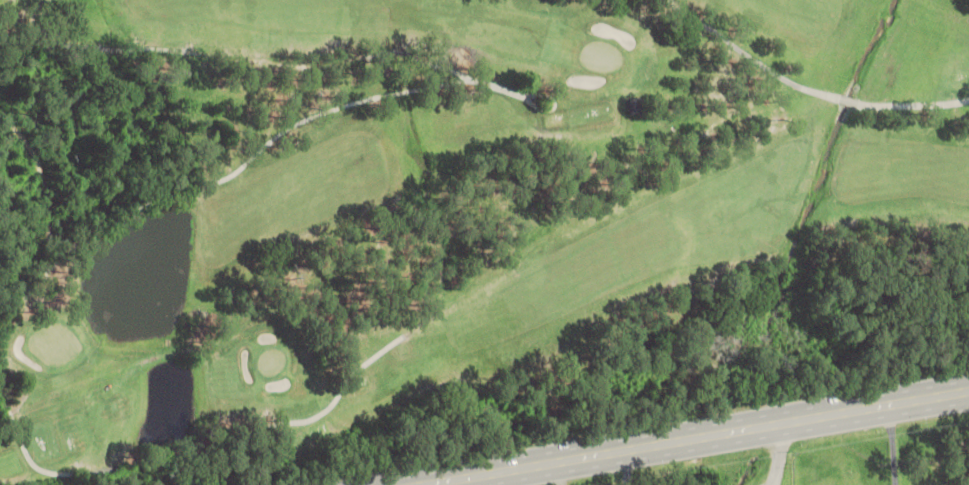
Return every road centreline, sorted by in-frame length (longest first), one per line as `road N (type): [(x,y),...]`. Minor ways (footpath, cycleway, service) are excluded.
road 1 (trunk): [(968,390),(416,484)]

